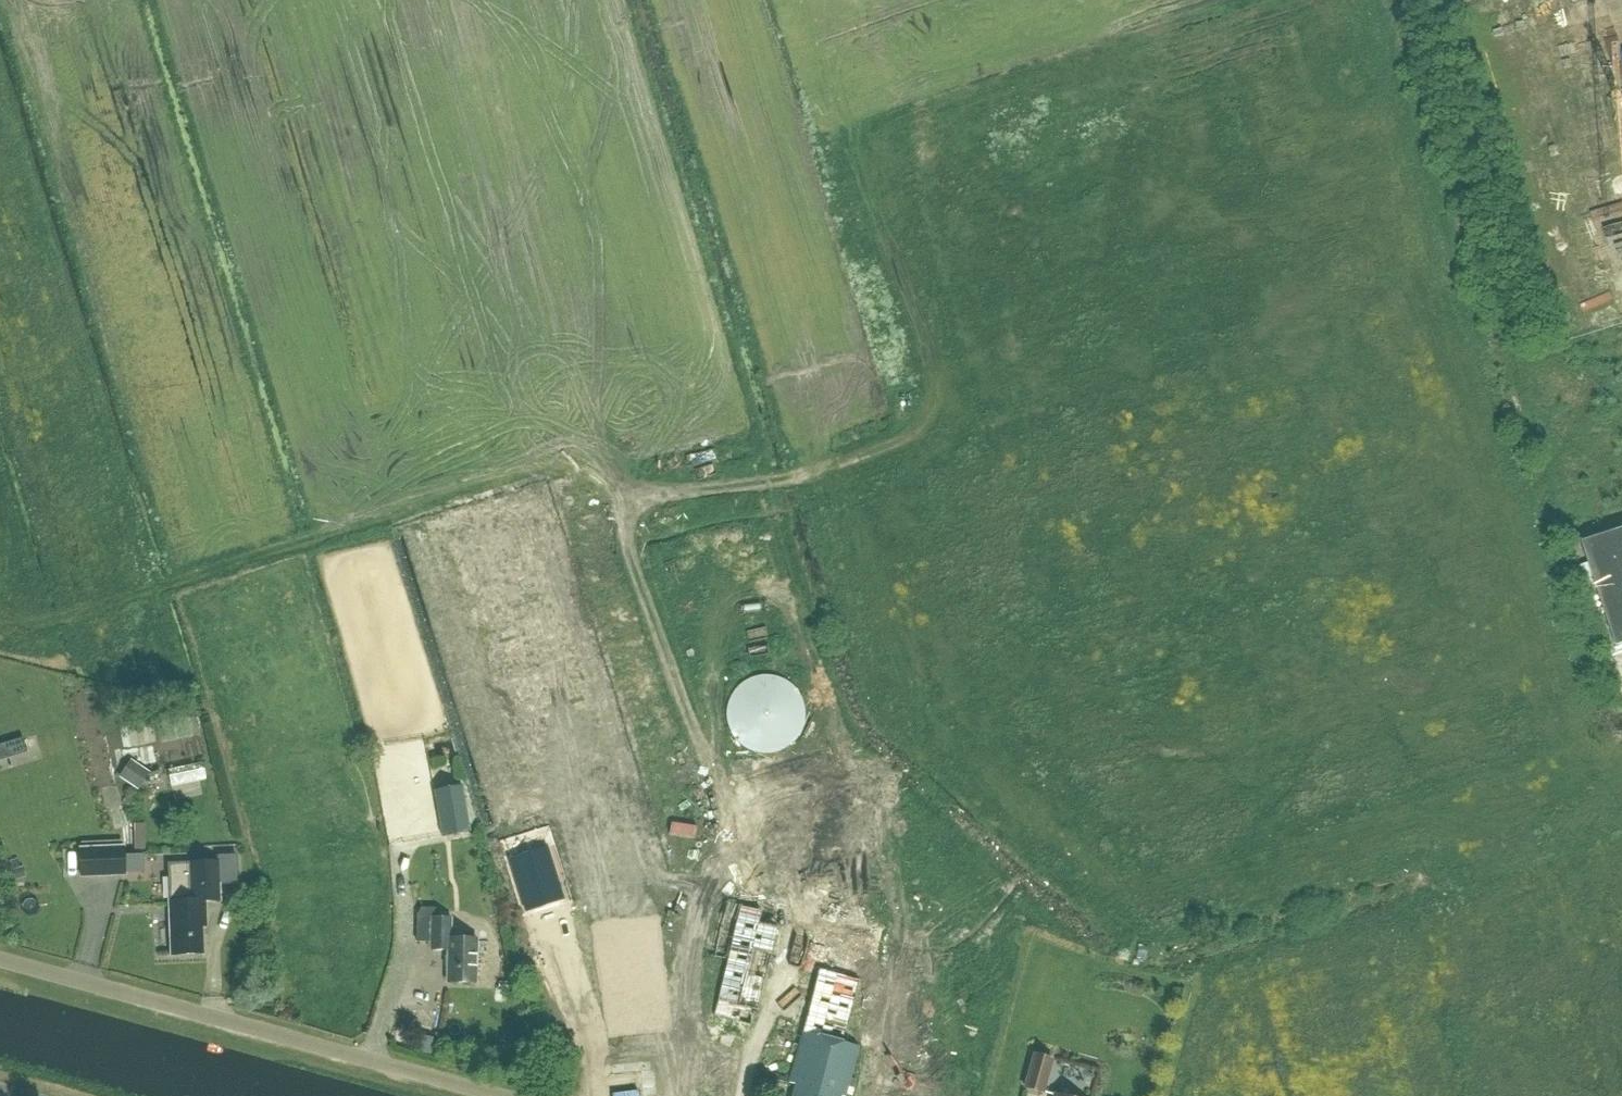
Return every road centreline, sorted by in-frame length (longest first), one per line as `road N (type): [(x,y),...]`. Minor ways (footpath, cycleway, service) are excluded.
road 1 (unclassified): [(510,1095),(0,957)]

